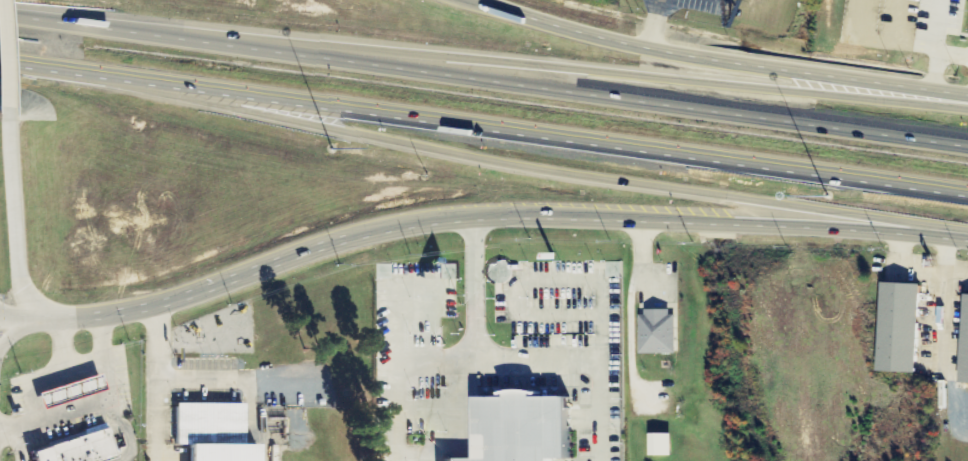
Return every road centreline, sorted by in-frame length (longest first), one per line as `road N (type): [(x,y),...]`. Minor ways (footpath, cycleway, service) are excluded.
road 1 (motorway): [(967,152),(0,11)]
road 2 (motorway): [(0,59),(967,195)]
road 3 (motorway): [(967,104),(18,13)]
road 4 (secondary): [(58,316),(157,301),(350,232),(440,215),(767,219),(967,238)]
road 5 (motorway): [(0,60),(897,229)]
road 6 (secondary): [(967,103),(678,50),(484,0)]
road 7 (secondary): [(4,106),(19,272),(28,294),(58,316)]

